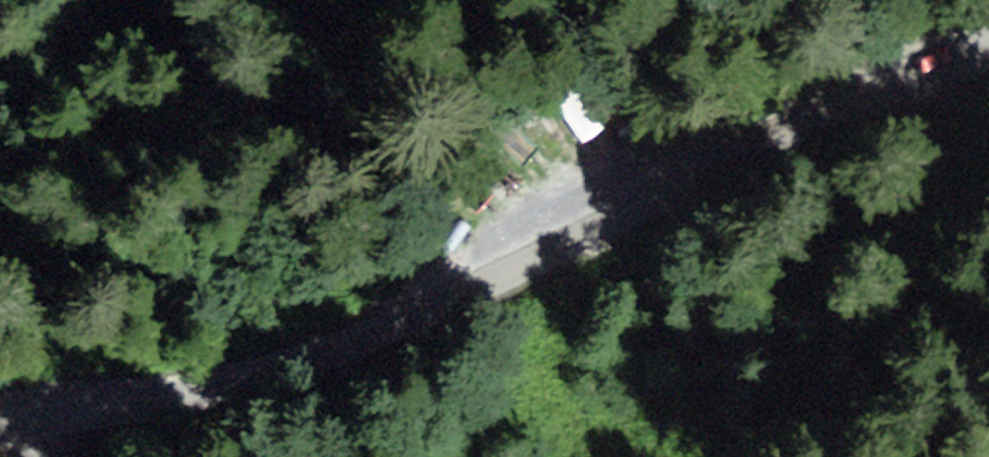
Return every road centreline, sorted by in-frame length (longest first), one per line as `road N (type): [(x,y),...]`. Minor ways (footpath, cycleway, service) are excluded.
road 1 (unclassified): [(988,45),(945,75),(466,270),(74,415),(0,429)]
road 2 (track): [(74,415),(202,456)]

